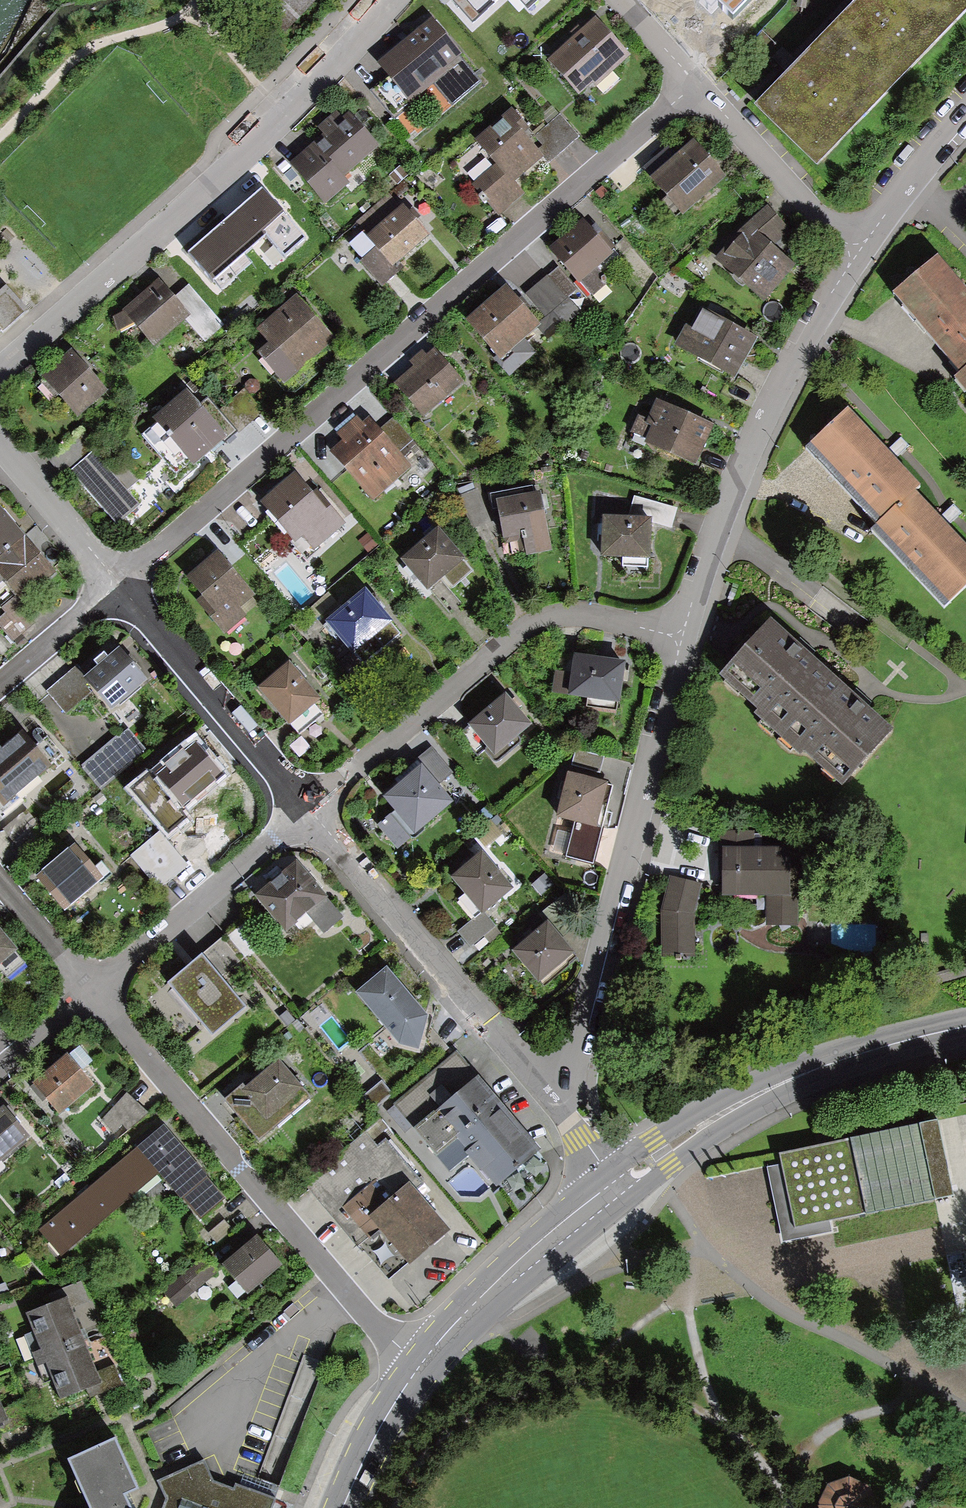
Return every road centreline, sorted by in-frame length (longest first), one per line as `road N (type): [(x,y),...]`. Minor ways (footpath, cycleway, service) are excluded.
road 1 (residential): [(118,582),(695,84)]
road 2 (residential): [(393,0),(0,365)]
road 3 (residential): [(420,1363),(341,1289),(87,991)]
road 4 (residential): [(552,1102),(563,1087),(681,637)]
road 5 (residential): [(310,809),(530,623),(580,612),(681,637)]
road 6 (residential): [(681,637),(761,418),(856,256)]
road 7 (secondary): [(614,1182),(767,1090),(965,1028)]
road 8 (residential): [(310,809),(552,1102)]
road 9 (residential): [(118,582),(310,809)]
road 10 (residential): [(87,991),(310,809)]
road 11 (secondary): [(420,1363),(487,1289),(614,1182)]
road 12 (track): [(0,132),(76,54),(189,16),(196,0)]
road 13 (residential): [(856,256),(695,84)]
road 14 (residential): [(856,256),(965,113)]
road 15 (residential): [(0,449),(118,582)]
road 16 (secondary): [(342,1507),(420,1363)]
road 17 (residential): [(0,684),(118,582)]
road 18 (residential): [(87,991),(0,882)]

